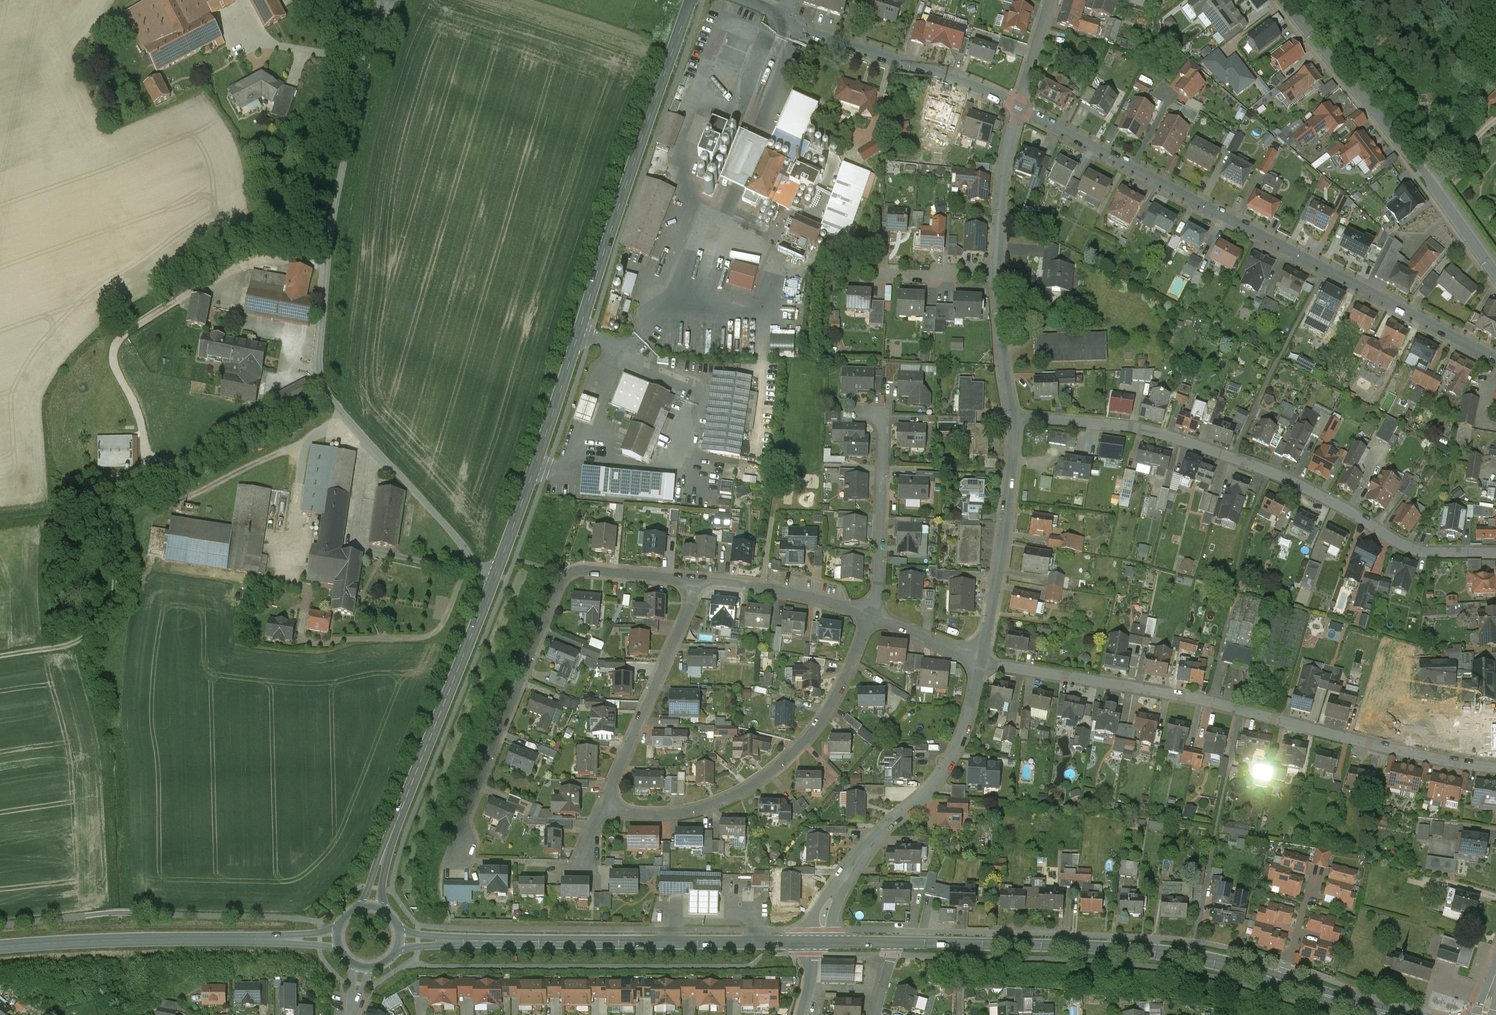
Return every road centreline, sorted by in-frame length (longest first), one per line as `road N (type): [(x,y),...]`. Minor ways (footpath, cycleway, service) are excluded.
road 1 (unclassified): [(494,580),(329,398),(319,374),(328,251),(349,133),(386,7)]
road 2 (tertiary): [(494,580),(690,0)]
road 3 (residential): [(982,661),(1207,701),(1495,768)]
road 4 (residential): [(1495,553),(1413,549),(1331,500),(1171,435),(1012,420)]
road 5 (residential): [(695,580),(567,574),(450,860)]
road 6 (secondary): [(814,942),(399,940)]
road 7 (residential): [(1495,360),(1135,163)]
road 8 (secondary): [(1285,983),(1151,952),(896,943)]
road 9 (track): [(150,474),(138,411),(112,362),(119,338),(240,268),(327,263)]
road 10 (residential): [(871,614),(820,723),(776,768),(703,808),(672,814),(606,805)]
road 11 (tertiary): [(370,908),(494,580)]
road 12 (residential): [(1495,273),(1286,0)]
road 13 (secondary): [(340,939),(0,948)]
road 14 (residential): [(982,661),(956,752),(845,874),(814,942)]
road 15 (residential): [(1018,105),(781,15)]
road 16 (residential): [(1012,420),(1013,473),(982,661)]
road 17 (residential): [(606,805),(695,580)]
road 18 (residential): [(871,614),(882,468),(875,413)]
road 19 (residential): [(871,614),(786,591),(695,580)]
road 20 (track): [(102,621),(118,587),(109,498),(121,480),(150,474)]
road 21 (residential): [(1018,105),(1000,276)]
road 22 (residential): [(1000,276),(1012,420)]
road 23 (residential): [(1135,163),(1018,105)]
road 24 (residential): [(1000,276),(879,270)]
road 25 (residential): [(982,661),(871,614)]

